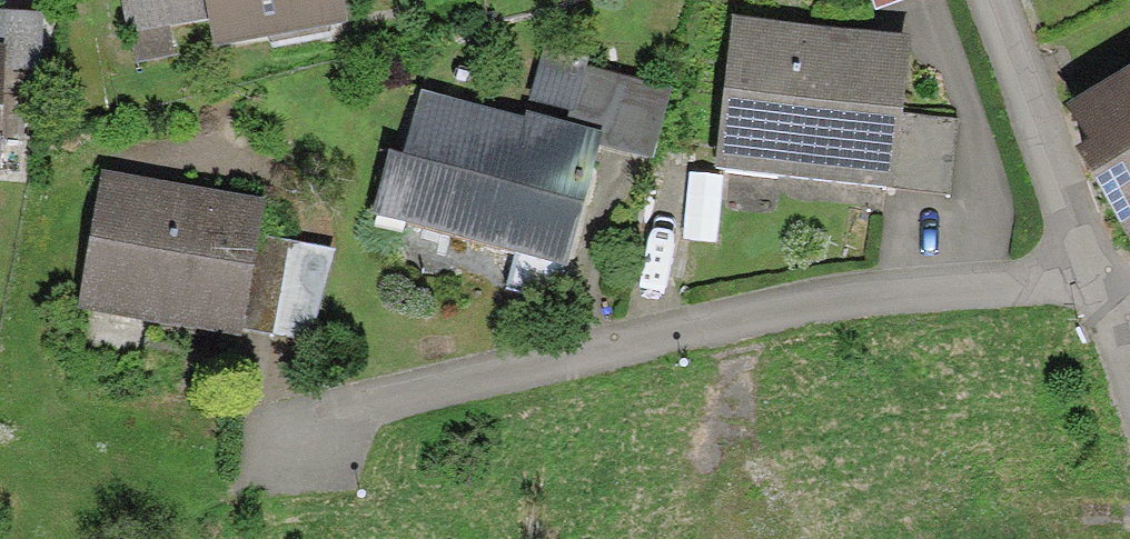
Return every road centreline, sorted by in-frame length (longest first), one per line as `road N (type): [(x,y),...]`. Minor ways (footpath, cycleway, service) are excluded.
road 1 (residential): [(1084,288),(871,299),(303,424)]
road 2 (residential): [(984,0),(1084,288)]

